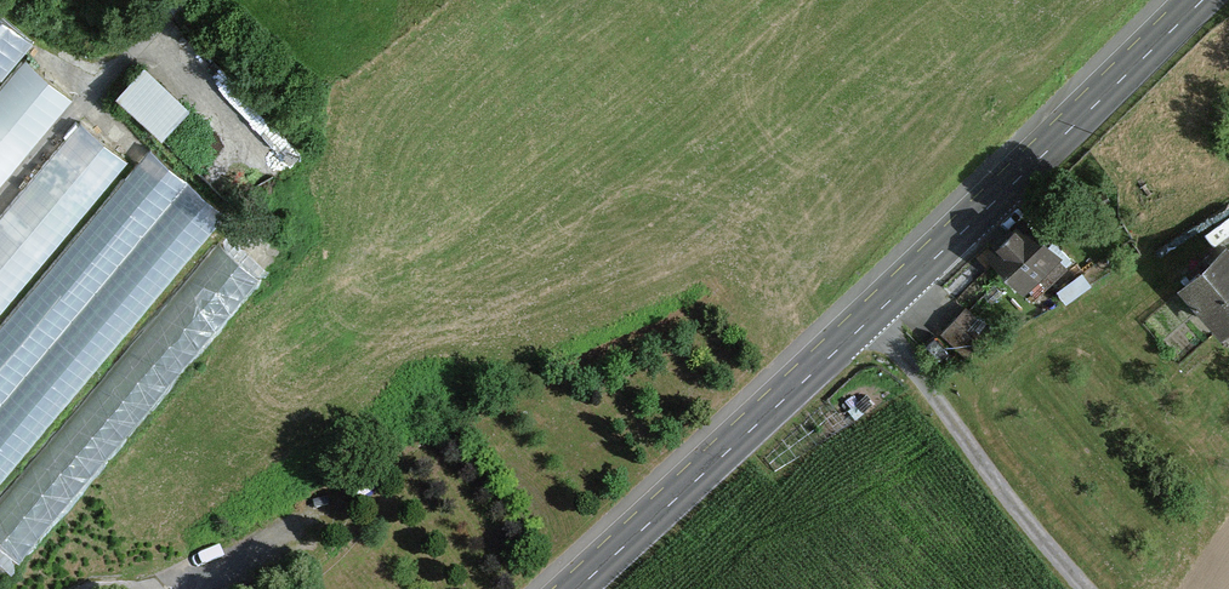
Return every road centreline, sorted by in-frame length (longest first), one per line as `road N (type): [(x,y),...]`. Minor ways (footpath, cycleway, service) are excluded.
road 1 (secondary): [(577,588),(1202,0)]
road 2 (track): [(1090,588),(1004,492),(874,316)]

